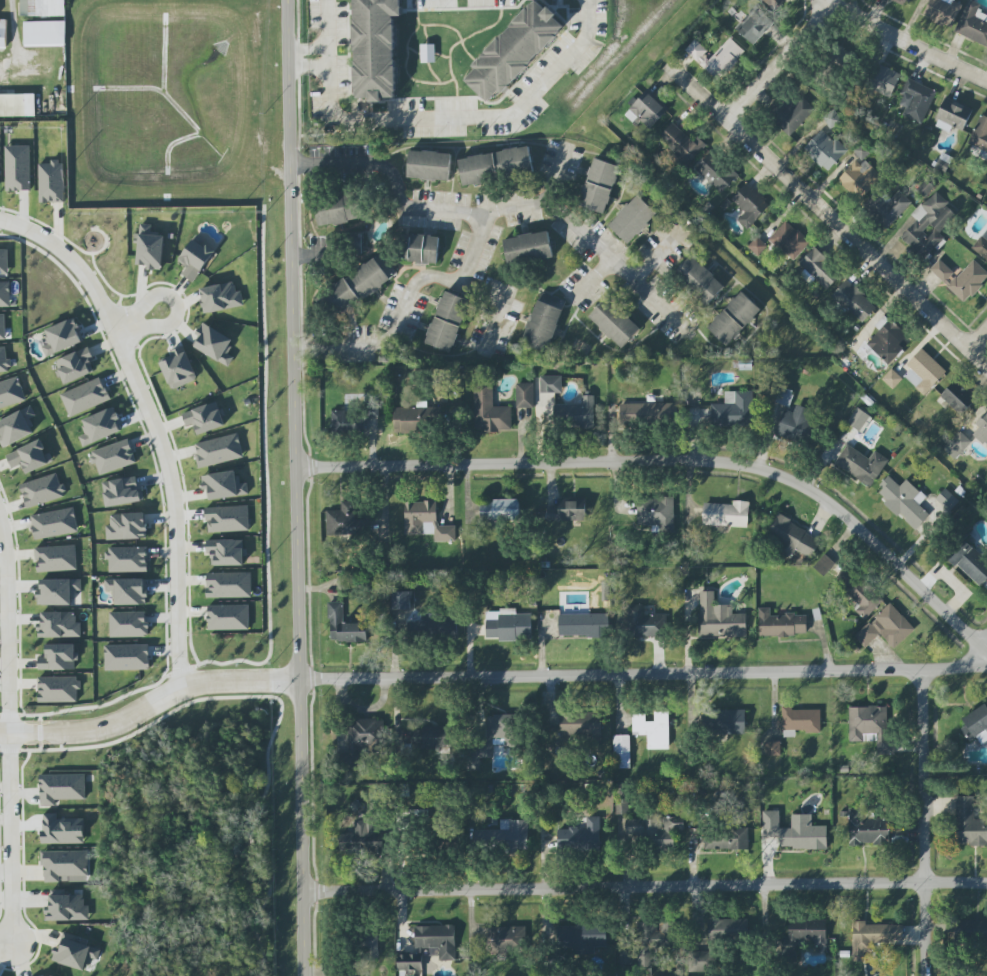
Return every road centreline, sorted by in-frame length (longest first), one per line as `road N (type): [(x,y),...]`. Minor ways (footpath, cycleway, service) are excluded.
road 1 (tertiary): [(305,975),(288,0)]
road 2 (residential): [(926,670),(218,682),(111,727),(0,735)]
road 3 (residential): [(296,466),(683,462),(758,471),(830,505),(986,648)]
road 4 (residential): [(304,892),(986,884)]
road 5 (residential): [(187,689),(177,648),(172,487),(153,428),(78,268),(52,244),(0,222)]
road 6 (residential): [(294,344),(383,343),(423,279),(463,279),(481,228),(468,215),(412,211),(379,164),(291,165)]
road 7 (residential): [(667,67),(986,367)]
road 8 (residential): [(12,946),(0,526)]
road 9 (residential): [(986,84),(833,10),(724,120)]
road 10 (residential): [(929,975),(926,670)]
road 11 (residential): [(545,200),(631,279),(675,236)]
road 12 (residential): [(476,219),(545,200),(563,153)]

